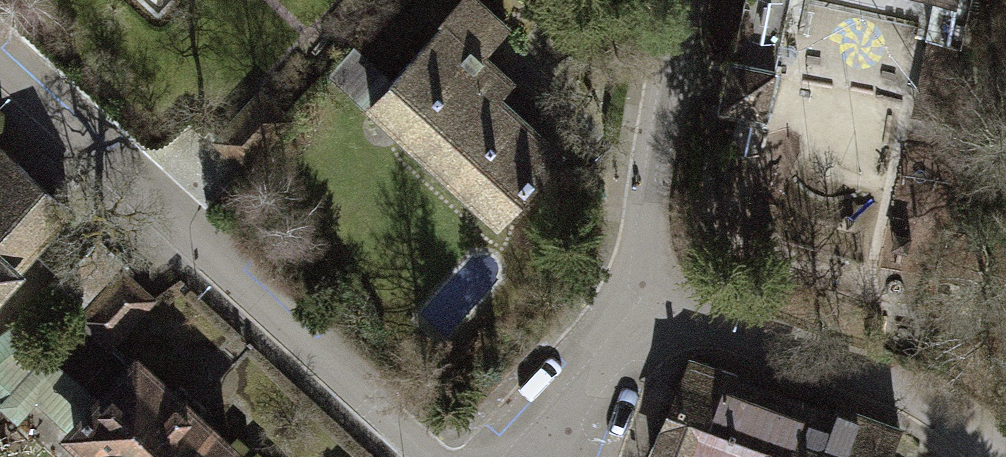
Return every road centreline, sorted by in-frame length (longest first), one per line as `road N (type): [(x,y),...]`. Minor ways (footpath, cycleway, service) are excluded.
road 1 (residential): [(0,61),(433,456)]
road 2 (residential): [(991,456),(937,411),(886,388),(627,295)]
road 3 (residential): [(627,295),(677,0)]
road 4 (residential): [(548,456),(627,295)]

